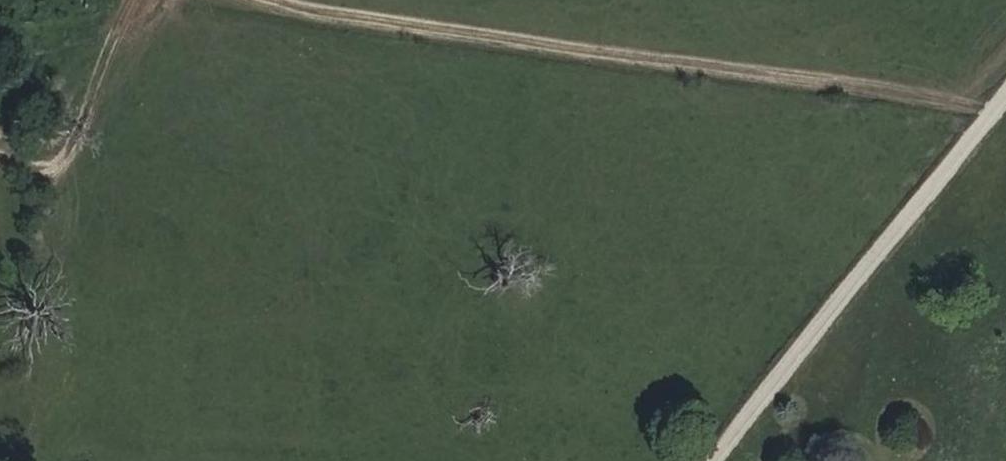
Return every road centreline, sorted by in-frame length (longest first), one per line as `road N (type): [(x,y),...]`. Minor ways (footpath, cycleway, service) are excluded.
road 1 (track): [(1005,99),(712,460)]

